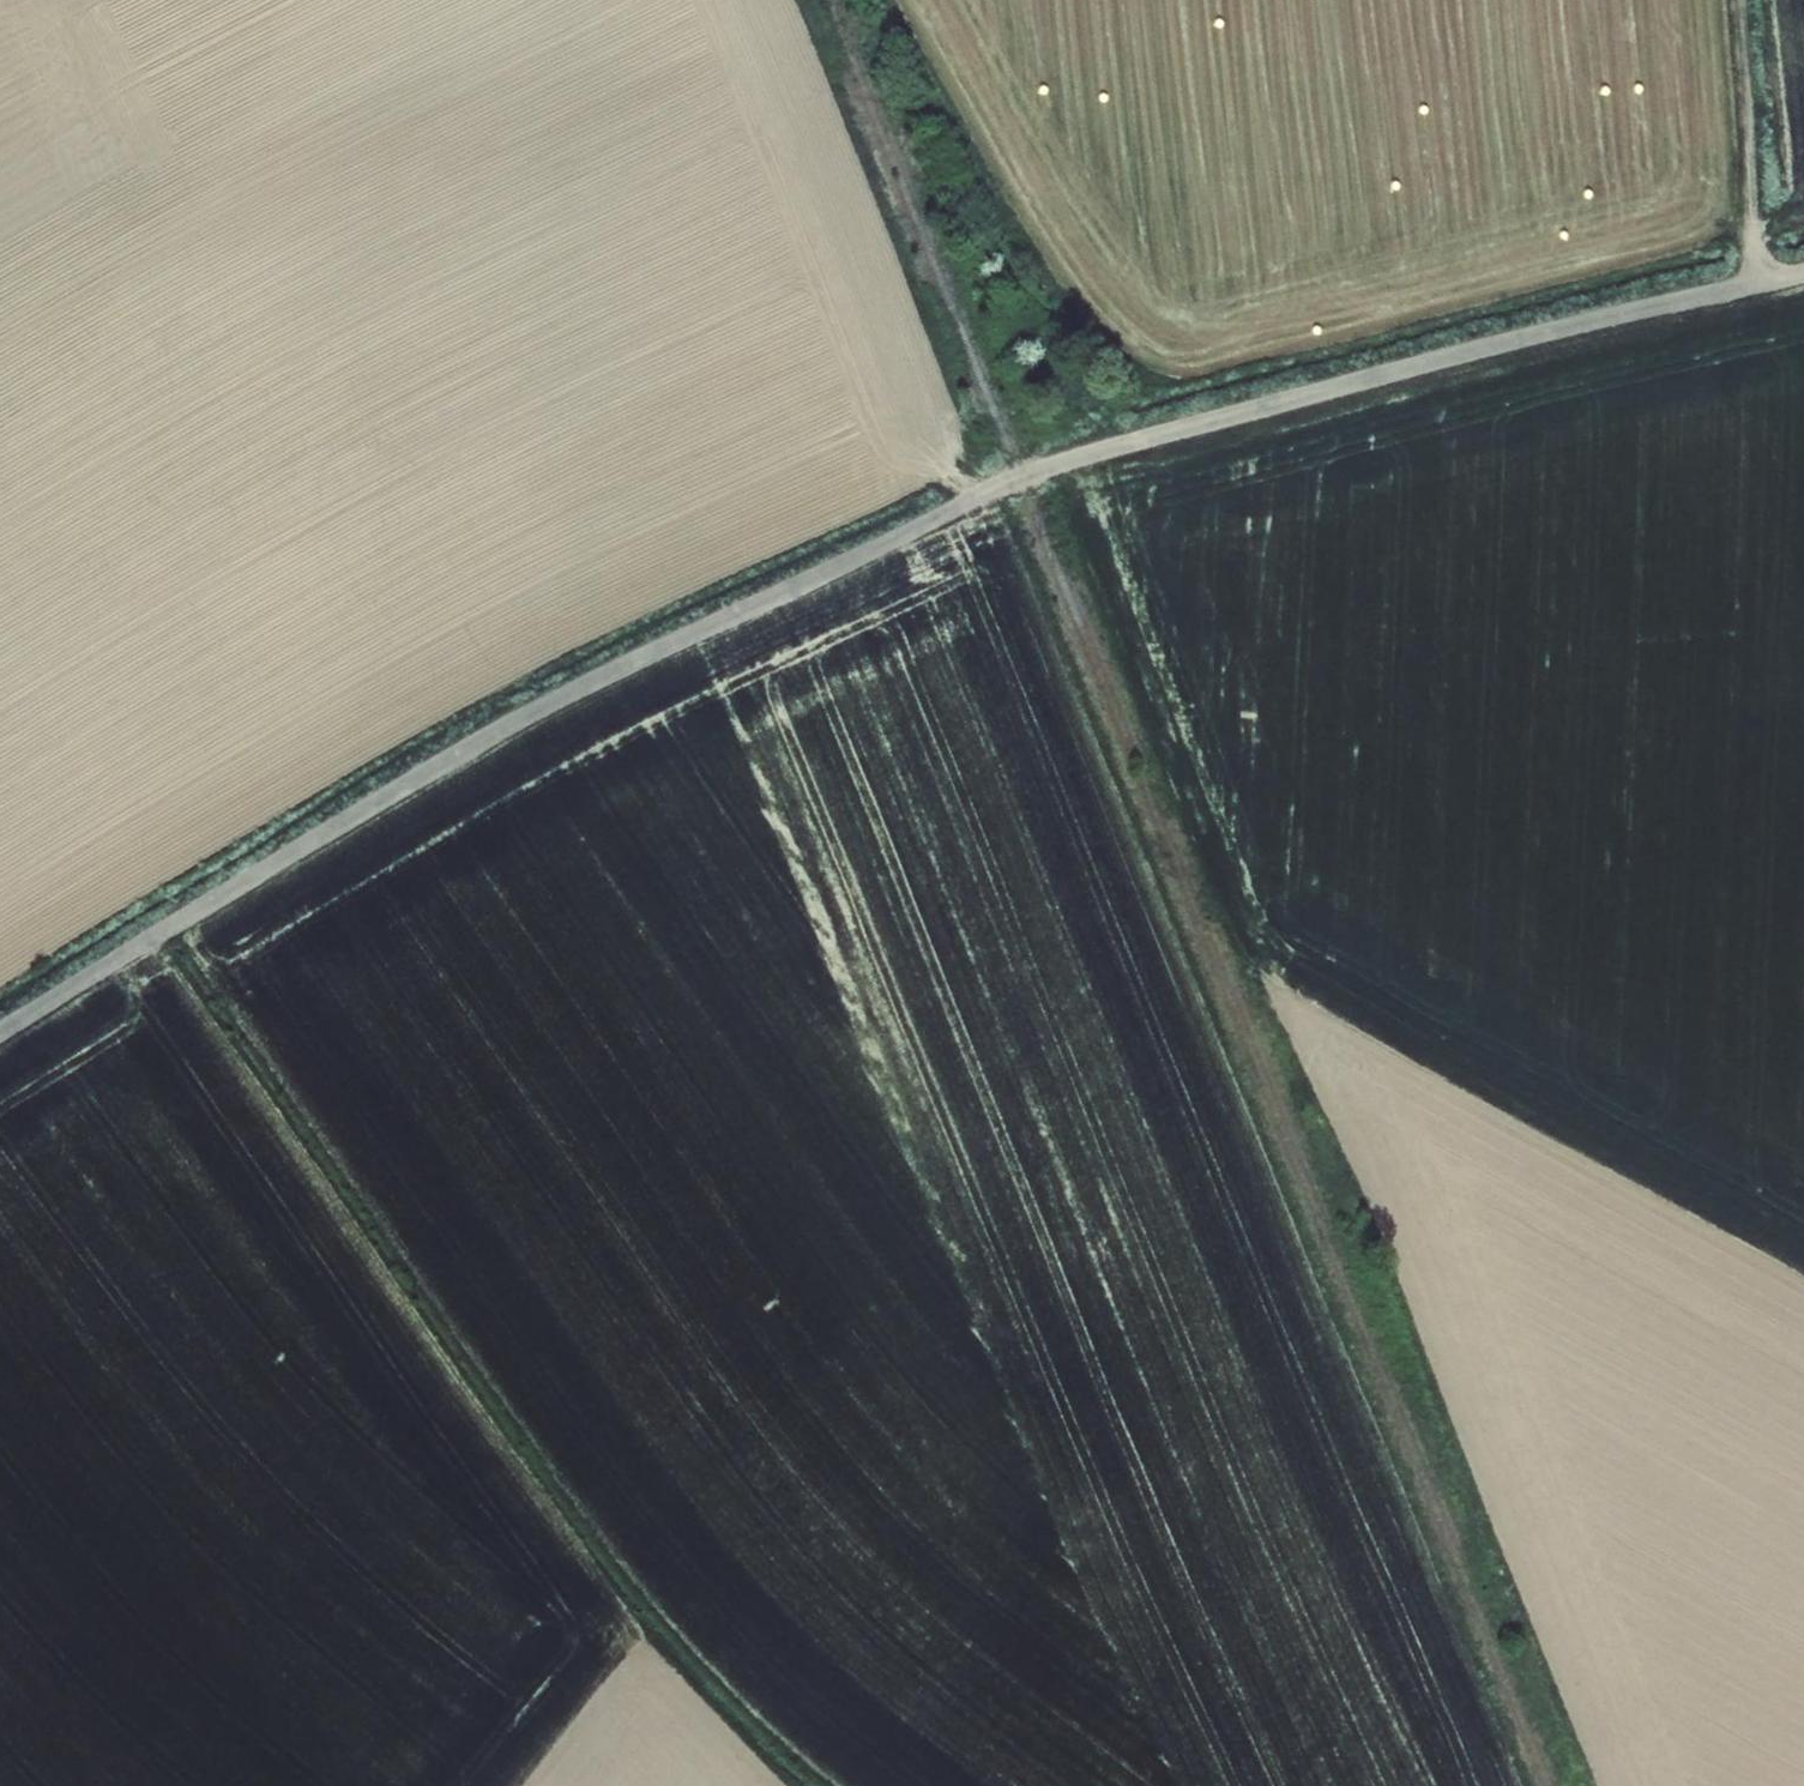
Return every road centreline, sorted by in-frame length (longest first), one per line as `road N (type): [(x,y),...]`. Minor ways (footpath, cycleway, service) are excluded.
road 1 (track): [(1803,275),(1472,352),(992,490),(473,744),(0,1033)]
road 2 (track): [(1757,284),(1732,0)]

